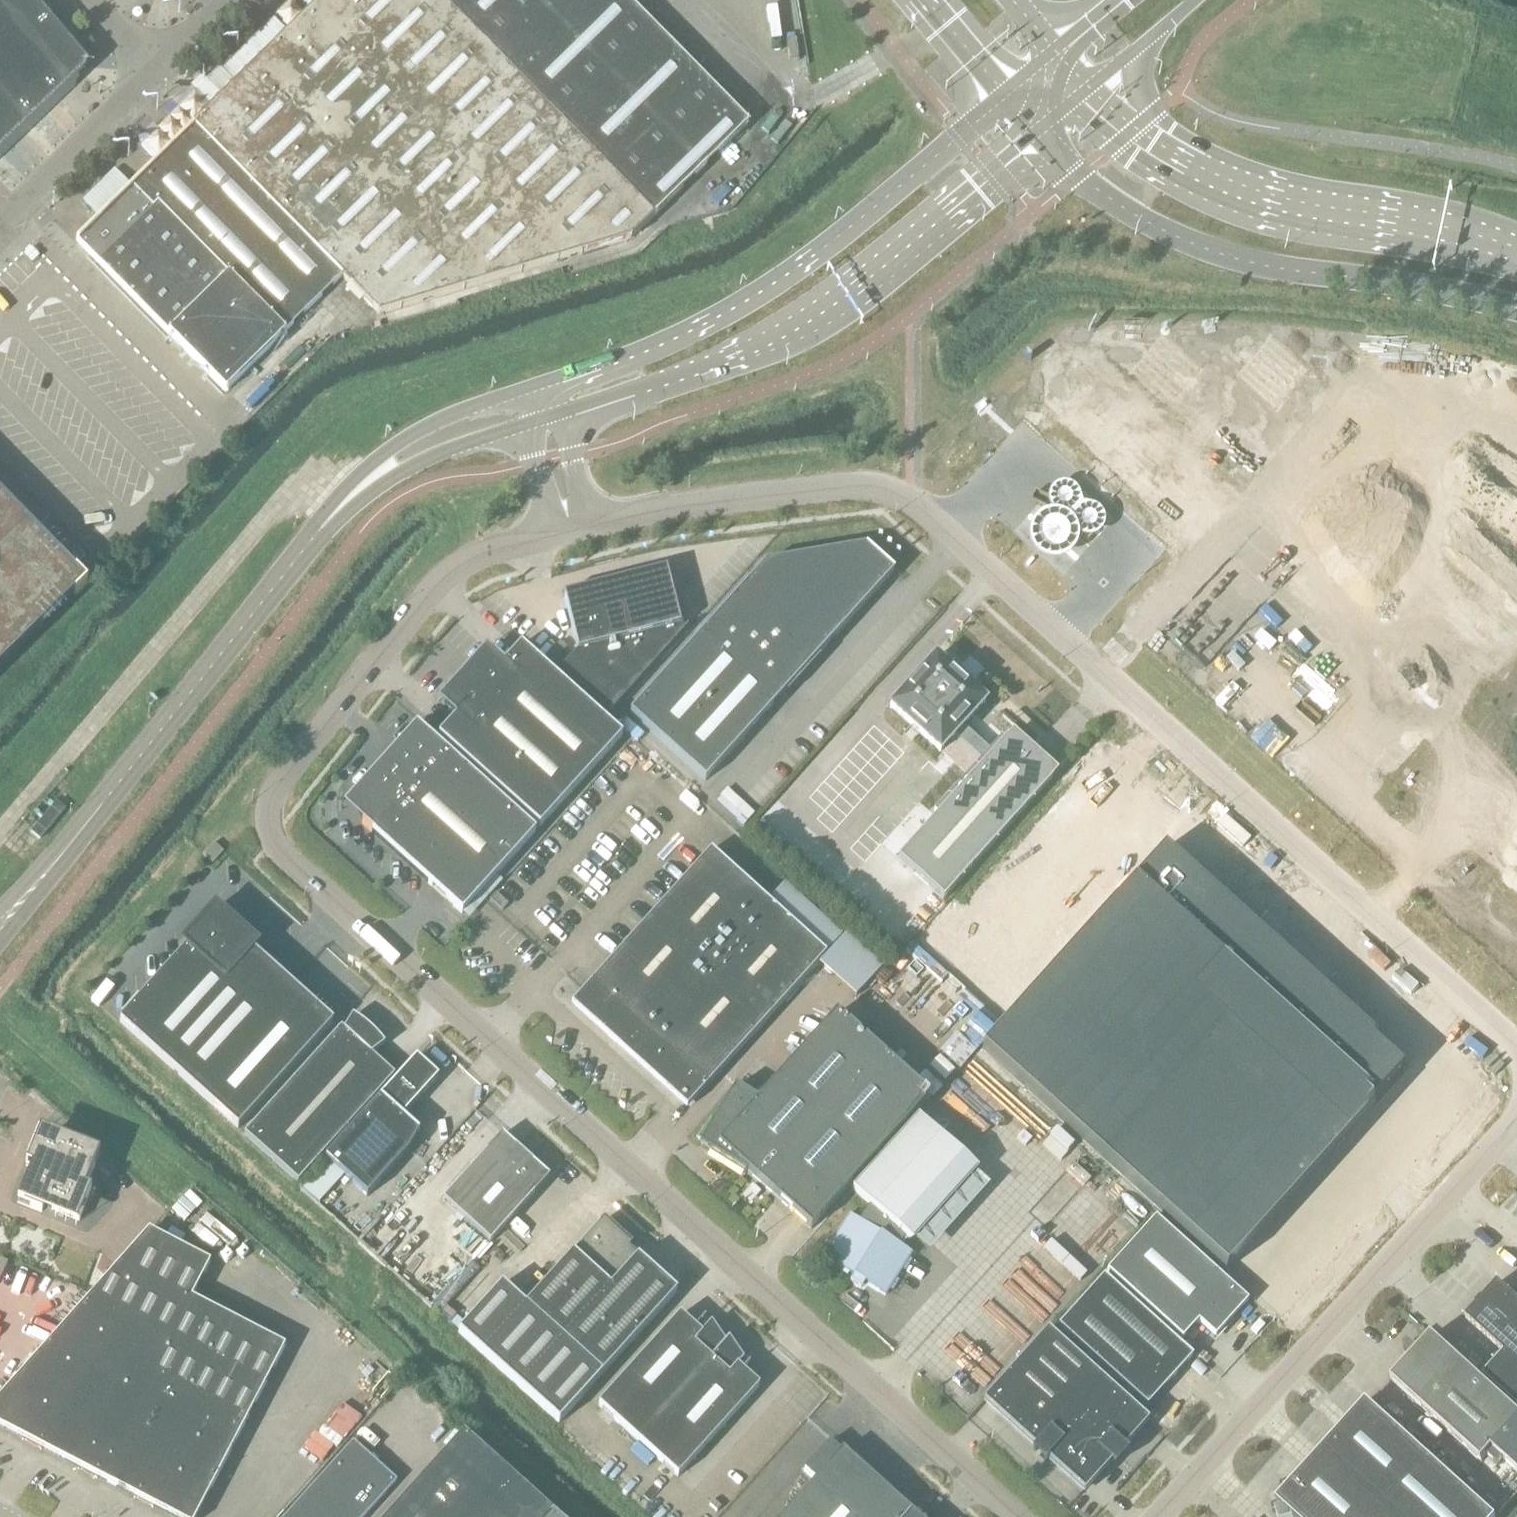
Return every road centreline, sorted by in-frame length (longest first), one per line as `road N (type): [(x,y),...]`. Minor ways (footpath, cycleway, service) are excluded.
road 1 (unclassified): [(1009,1516),(280,856),(269,824),(272,789),(423,606),(457,569),(553,536)]
road 2 (unclassified): [(1516,1046),(1063,634),(910,500),(887,490)]
road 3 (primary): [(0,929),(346,502),(391,460)]
road 4 (primary): [(559,412),(819,319),(1039,145)]
road 5 (unclassified): [(1143,1516),(1516,1116)]
road 6 (primary): [(1003,103),(774,283),(707,322),(552,379)]
road 7 (primary): [(1039,145),(1072,179),(1181,240),(1249,262),(1516,311)]
road 8 (primary): [(1516,252),(1243,185),(1132,128),(1098,96)]
road 9 (unclassified): [(583,529),(846,486),(887,490)]
road 10 (unclassified): [(0,228),(159,69)]
road 11 (primary): [(518,392),(429,431),(391,460)]
road 12 (secondary): [(1098,96),(1199,0)]
road 13 (primary): [(391,460),(525,422)]
road 14 (unclassified): [(911,0),(1003,103)]

